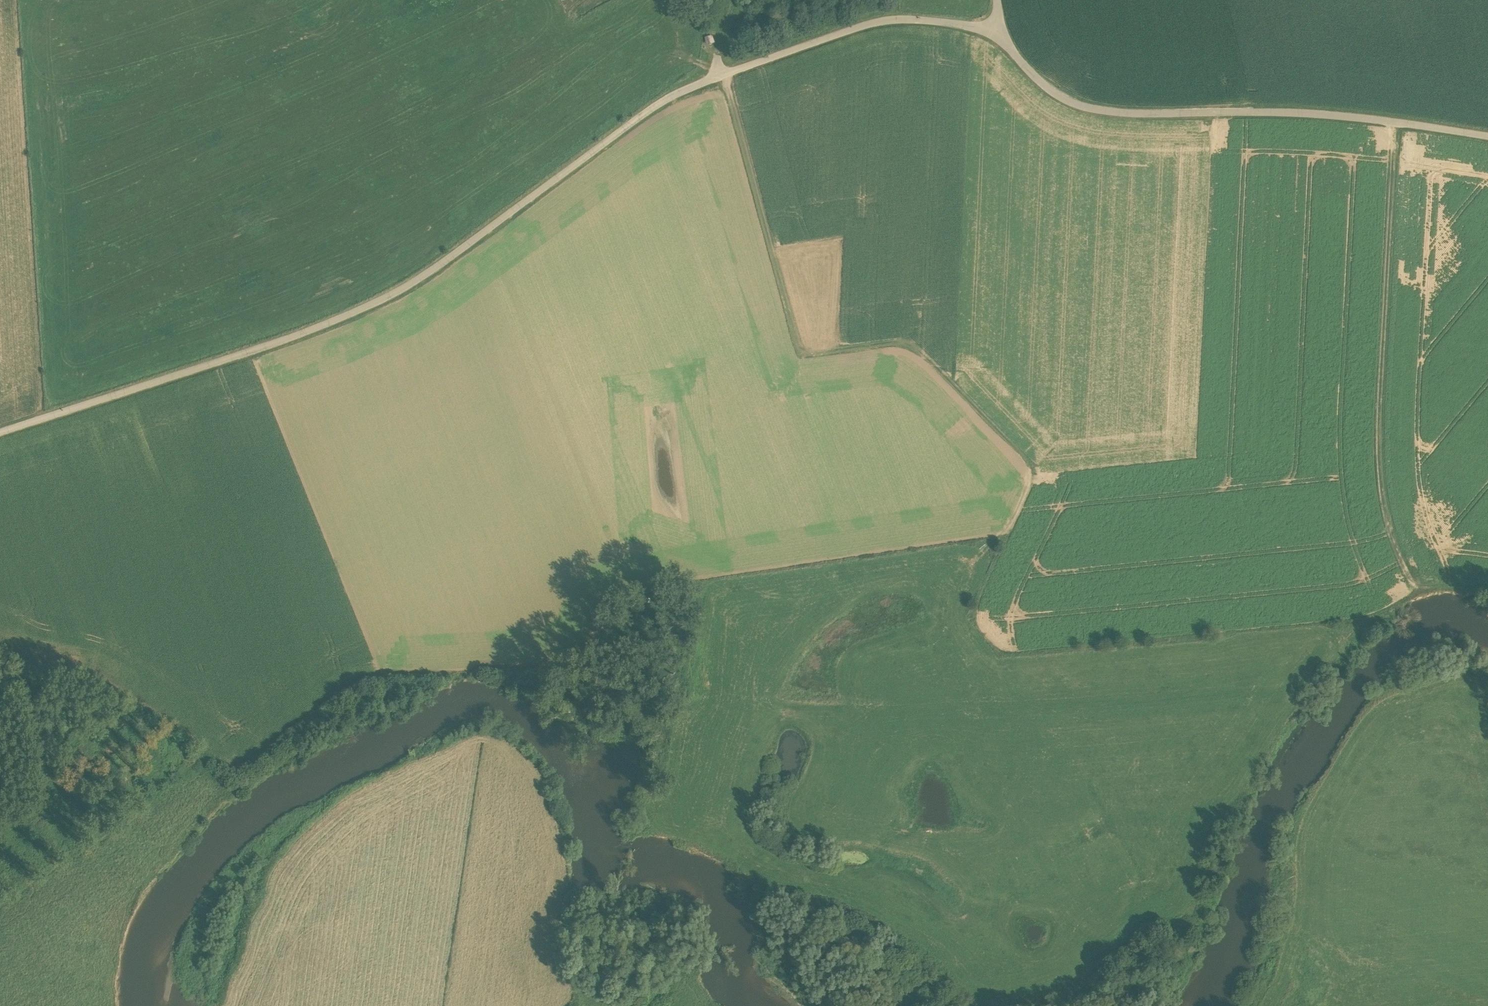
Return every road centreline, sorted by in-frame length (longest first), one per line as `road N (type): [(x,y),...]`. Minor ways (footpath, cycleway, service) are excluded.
road 1 (unclassified): [(0,432),(386,298),(685,90),(878,22),(926,20),(992,34)]
road 2 (track): [(716,575),(834,556),(839,540),(804,351),(724,75)]
road 3 (track): [(1487,597),(1419,592),(1390,514),(1385,451),(1401,124)]
road 4 (unclassified): [(992,34),(1055,93),(1094,111),(1361,121),(1487,138)]
road 5 (track): [(0,659),(113,744),(142,811)]

